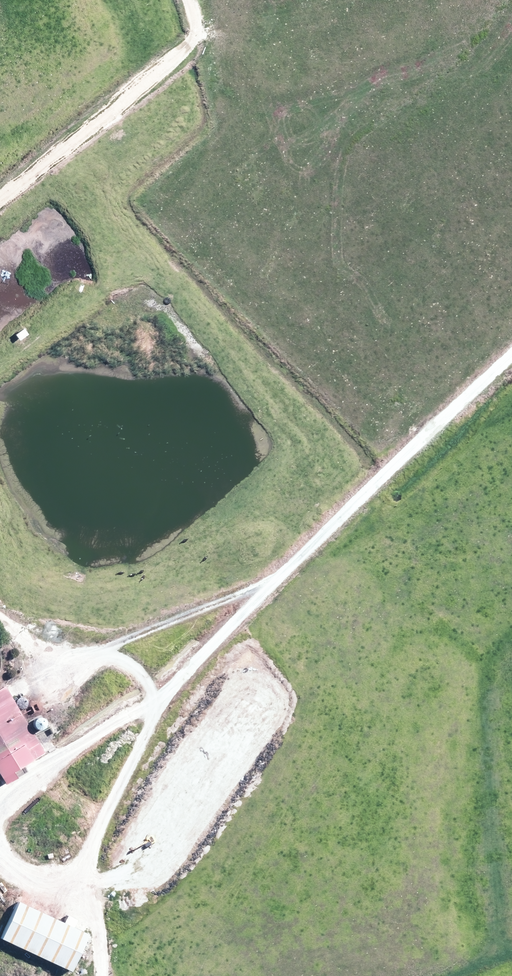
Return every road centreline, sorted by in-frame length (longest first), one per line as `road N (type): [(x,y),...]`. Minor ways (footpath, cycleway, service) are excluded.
road 1 (track): [(511,358),(294,560),(193,663),(150,721),(104,820),(89,880),(102,975)]
road 2 (track): [(277,578),(99,650),(56,647),(0,622)]
road 3 (track): [(0,199),(181,55),(194,15),(189,0)]
road 4 (track): [(0,819),(114,720),(172,692)]

